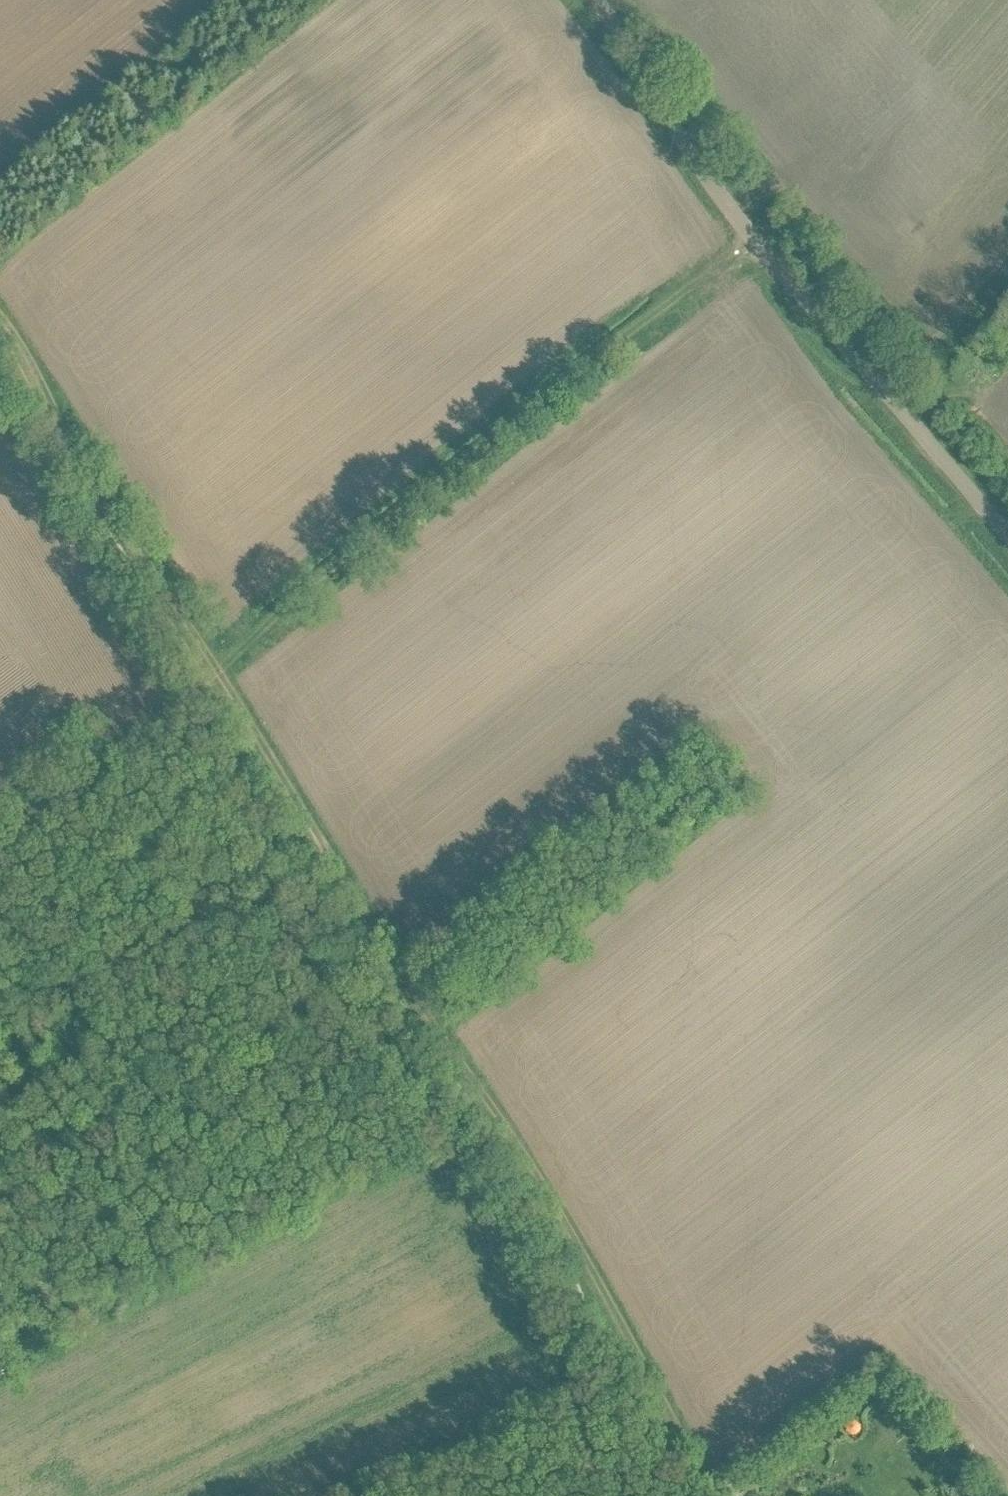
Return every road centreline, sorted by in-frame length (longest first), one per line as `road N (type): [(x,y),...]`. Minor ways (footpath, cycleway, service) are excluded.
road 1 (track): [(716,1495),(513,1137),(390,955),(218,673),(88,484),(0,315)]
road 2 (track): [(208,682),(277,614),(753,237)]
road 3 (unclassified): [(1007,535),(753,237),(687,151),(597,0)]
road 4 (track): [(0,844),(208,682)]

